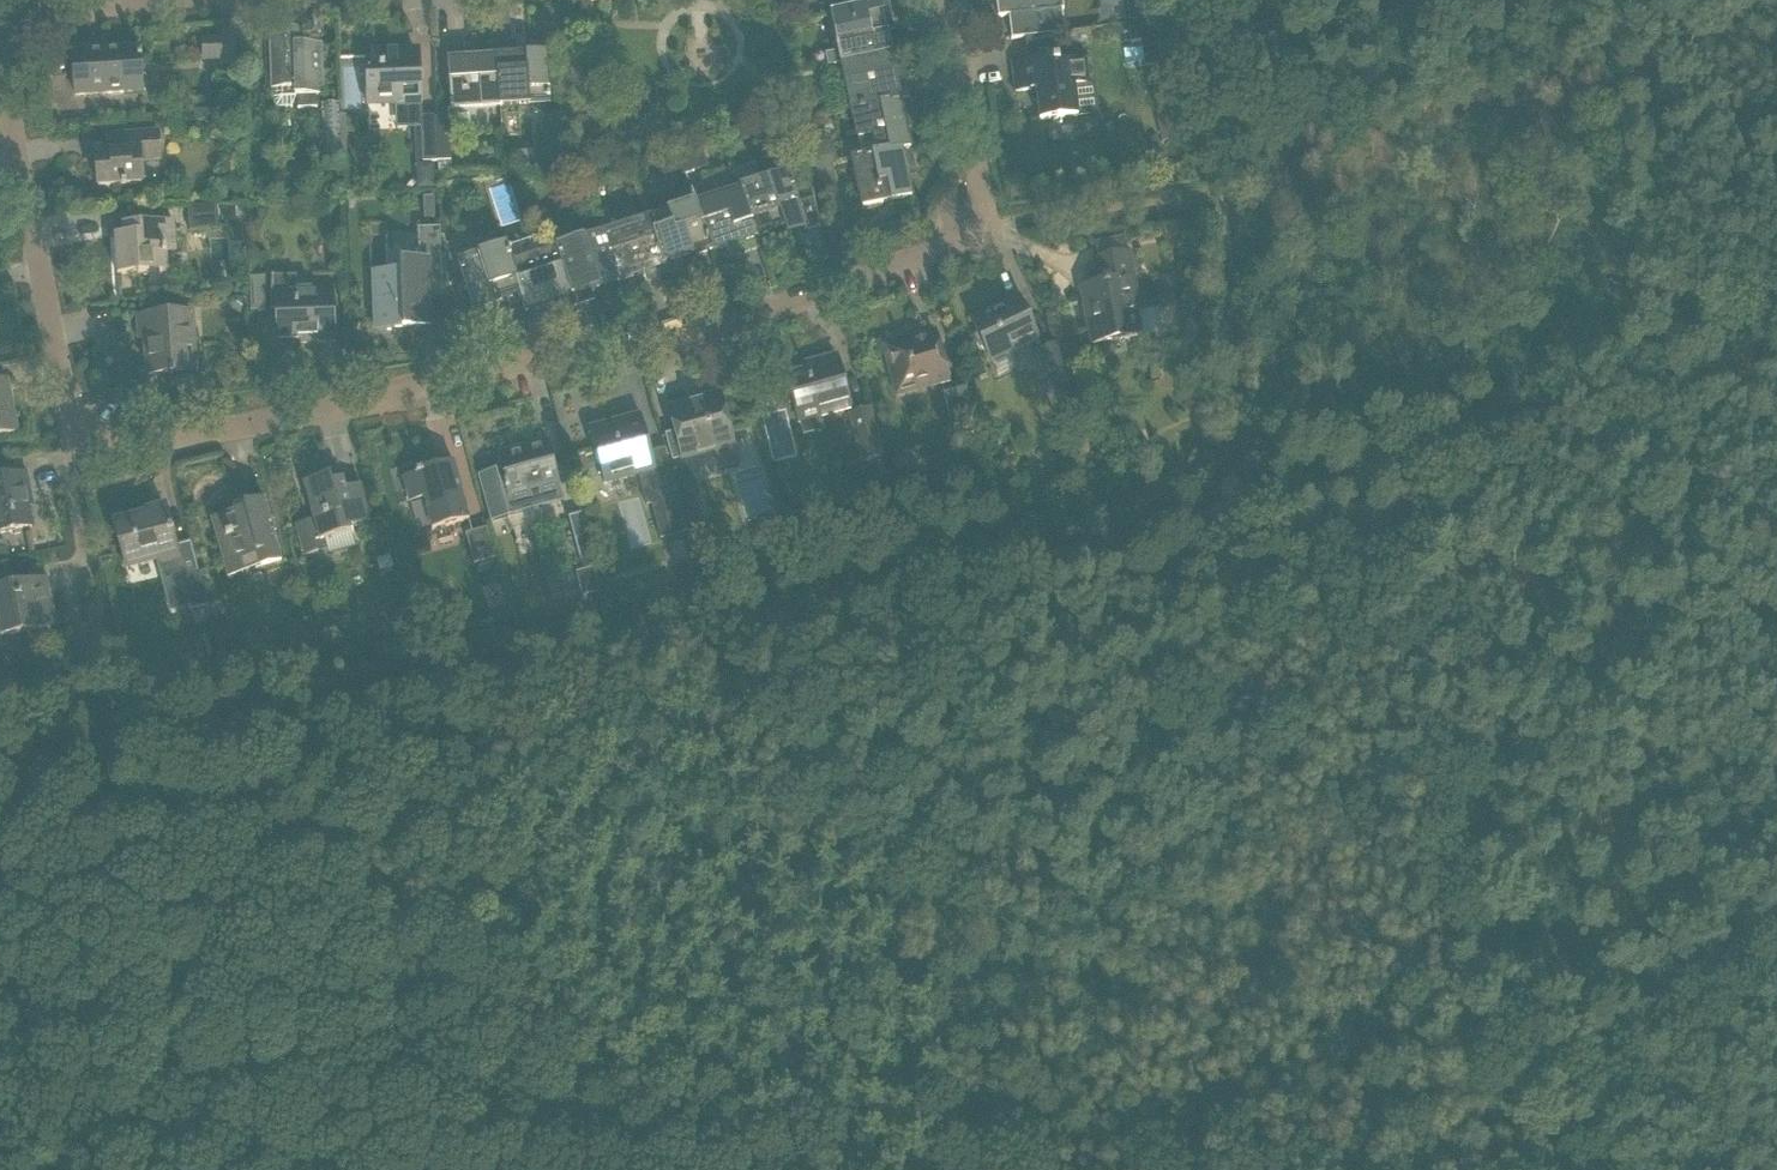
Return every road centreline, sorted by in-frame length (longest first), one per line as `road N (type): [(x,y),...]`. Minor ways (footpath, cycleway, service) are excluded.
road 1 (unclassified): [(0,780),(30,763),(1235,510),(1417,455),(1776,311)]
road 2 (unclassified): [(1,13),(88,393),(98,409),(128,425),(638,312),(985,215),(1001,183),(1005,140),(976,0)]
road 3 (track): [(1490,1169),(1451,1019),(1308,632),(1235,510),(1216,203),(1190,0)]

